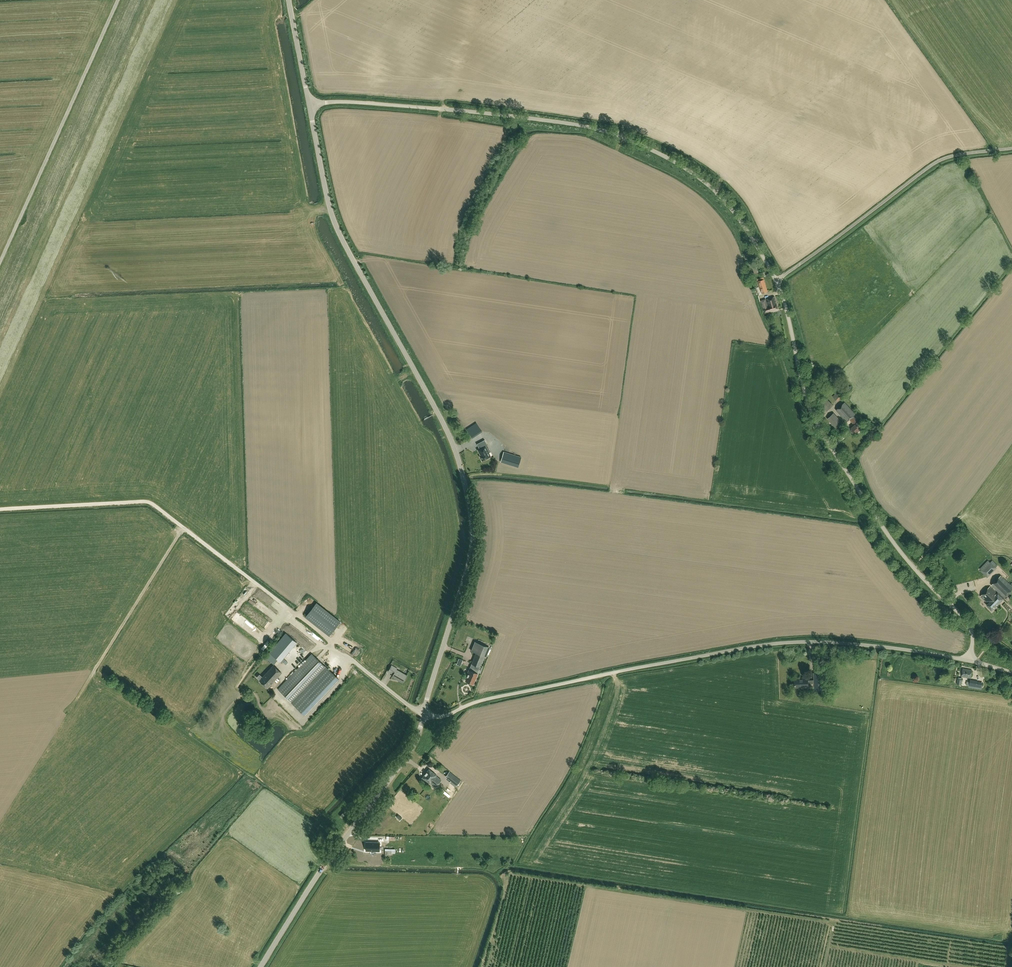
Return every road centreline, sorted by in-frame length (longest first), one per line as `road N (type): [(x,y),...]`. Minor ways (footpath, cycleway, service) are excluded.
road 1 (tertiary): [(424,715),(471,550),(467,495),(445,426),(335,223),(309,105)]
road 2 (tertiary): [(424,715),(770,644),(880,645),(969,660)]
road 3 (unclassified): [(776,281),(717,193),(626,139),(530,118),(309,105)]
road 4 (unclassified): [(969,660),(970,627),(889,537),(809,411),(776,281)]
road 5 (track): [(293,612),(148,502),(0,510)]
road 6 (tertiary): [(260,966),(406,757),(424,715)]
road 7 (track): [(0,262),(118,0)]
road 8 (unclassified): [(1011,148),(932,165),(776,281)]

